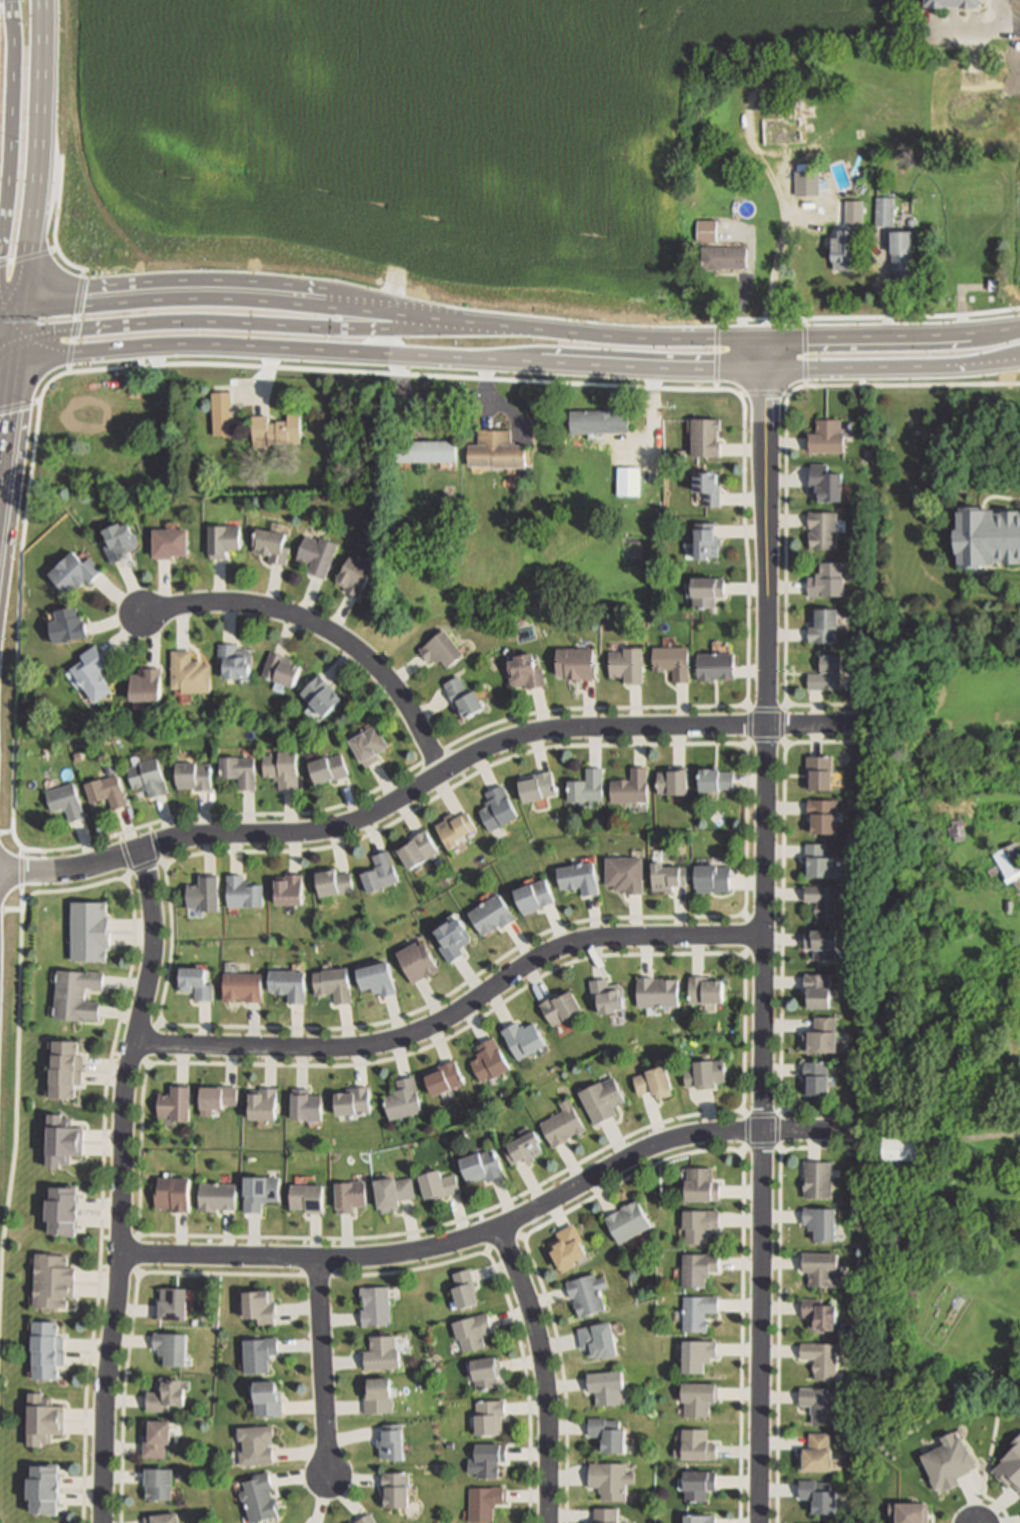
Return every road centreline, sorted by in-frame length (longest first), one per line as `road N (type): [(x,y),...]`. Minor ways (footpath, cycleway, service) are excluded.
road 1 (residential): [(765,341),(759,1522)]
road 2 (tertiary): [(1019,329),(803,343),(599,337),(253,292),(24,306)]
road 3 (residential): [(871,723),(558,729),(485,751),(353,826),(282,837),(180,837),(73,870),(0,870)]
road 4 (residential): [(862,1131),(682,1137),(500,1228),(407,1255),(120,1253)]
road 5 (residential): [(100,1522),(123,1085),(153,954),(141,850)]
road 6 (residential): [(765,935),(576,942),(442,1021),(381,1043),(132,1045)]
road 7 (tertiary): [(20,360),(182,345),(602,366)]
road 8 (secondary): [(462,322),(407,331),(168,323),(40,334),(0,349)]
road 9 (tertiary): [(602,366),(766,371),(1019,361)]
road 10 (residential): [(142,614),(225,602),(318,628),(351,647),(401,696),(441,773)]
road 11 (secondary): [(24,306),(36,190),(37,0)]
road 12 (residential): [(500,1228),(544,1360),(550,1522)]
road 13 (secondary): [(8,0),(10,155),(0,251)]
road 14 (residential): [(328,1481),(317,1259)]
road 15 (secondary): [(0,501),(20,360)]

